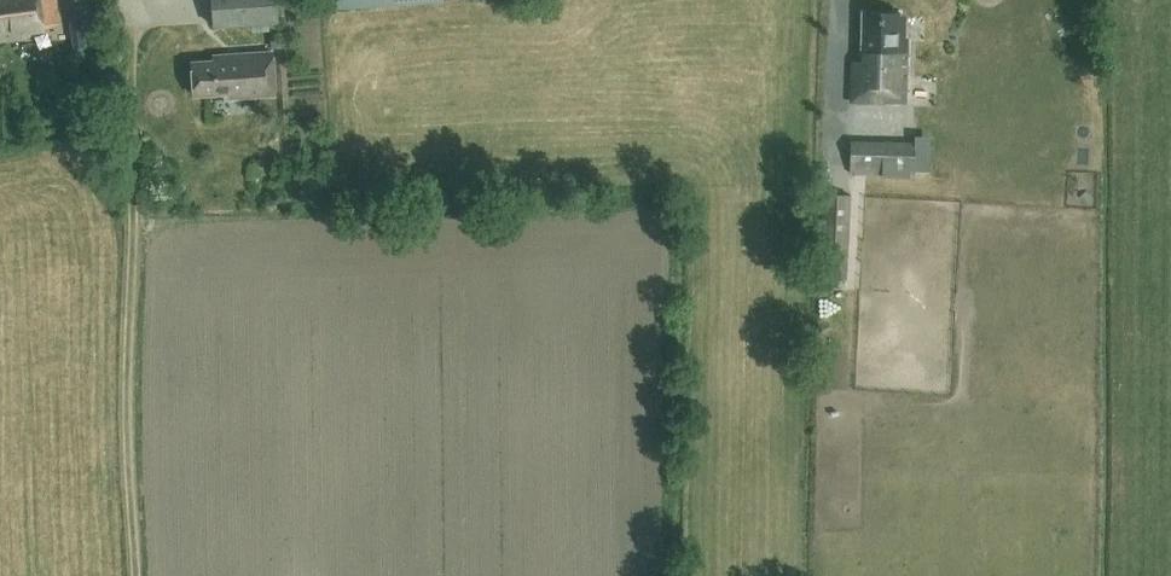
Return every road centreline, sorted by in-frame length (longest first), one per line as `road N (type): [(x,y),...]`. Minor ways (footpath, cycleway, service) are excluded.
road 1 (track): [(143,575),(133,20),(124,0)]

